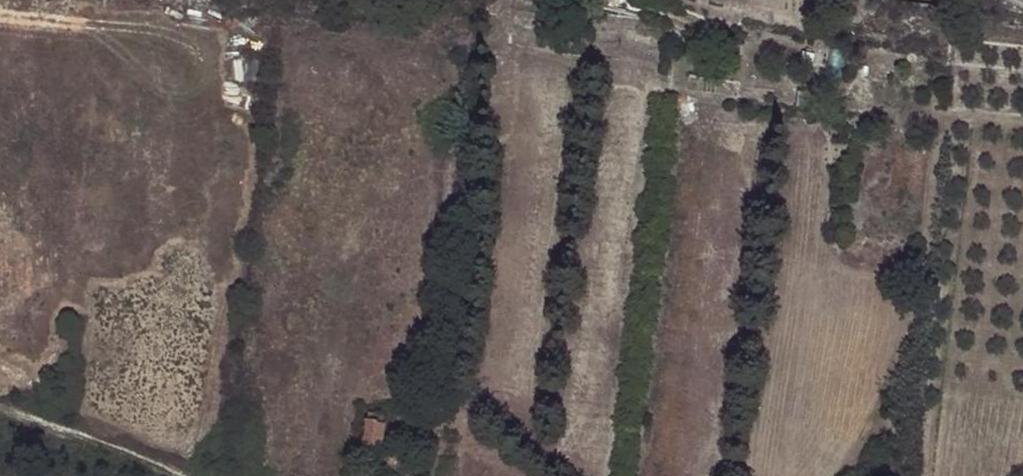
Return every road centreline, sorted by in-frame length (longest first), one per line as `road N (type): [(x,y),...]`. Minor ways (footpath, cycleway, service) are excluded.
road 1 (track): [(0,408),(173,475)]

